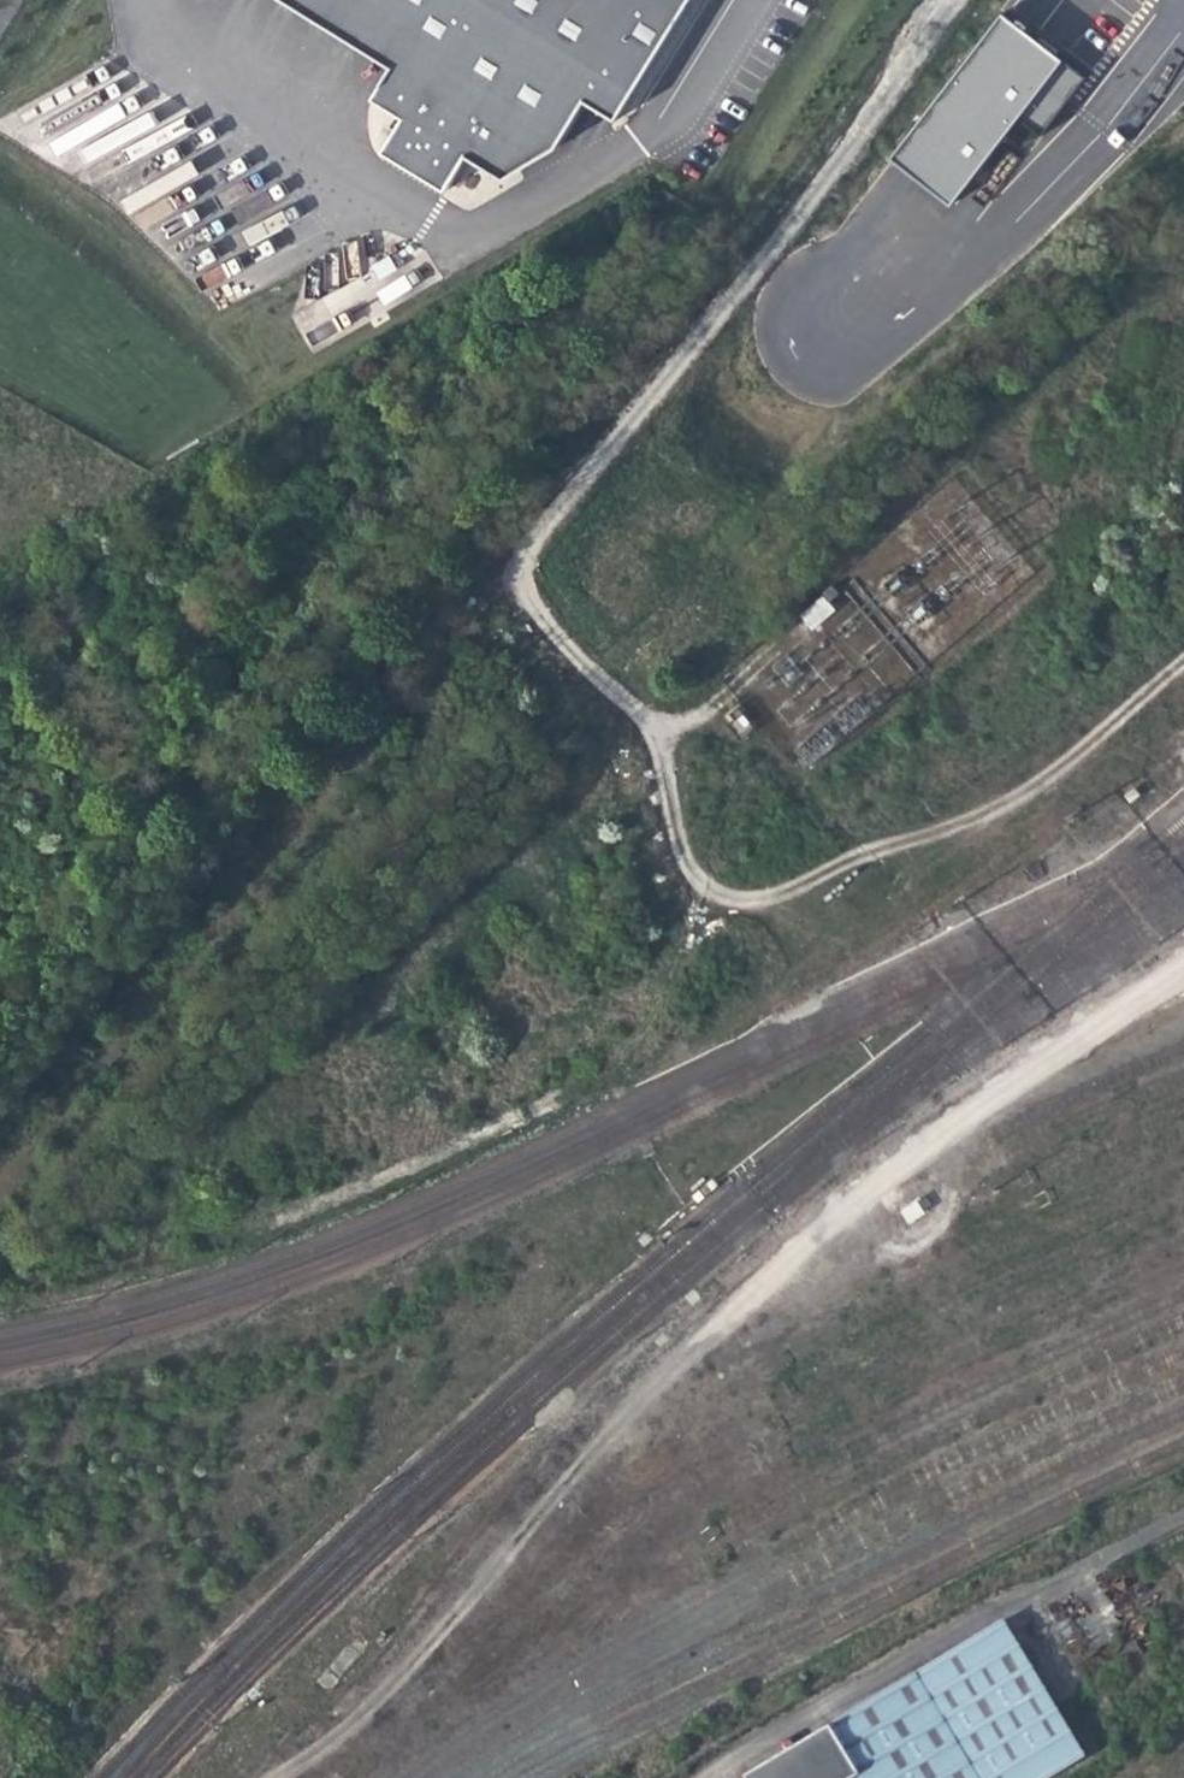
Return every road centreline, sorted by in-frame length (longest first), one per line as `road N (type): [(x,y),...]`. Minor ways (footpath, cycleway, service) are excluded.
road 1 (residential): [(958,0),(538,547)]

